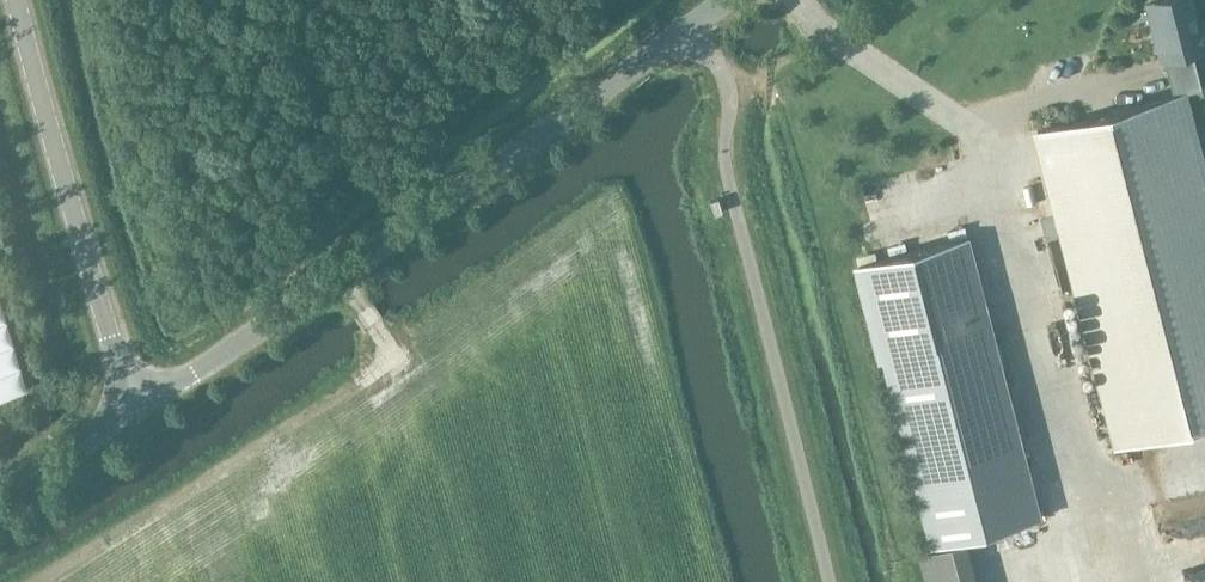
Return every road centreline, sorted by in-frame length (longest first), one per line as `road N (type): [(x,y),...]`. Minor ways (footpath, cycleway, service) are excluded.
road 1 (unclassified): [(128,410),(300,303),(687,29)]
road 2 (unclassified): [(830,581),(724,155),(729,81),(687,29)]
road 3 (track): [(1204,466),(1094,505),(985,149)]
road 4 (unclassified): [(128,410),(18,0)]
road 5 (unclassified): [(0,498),(128,410)]

